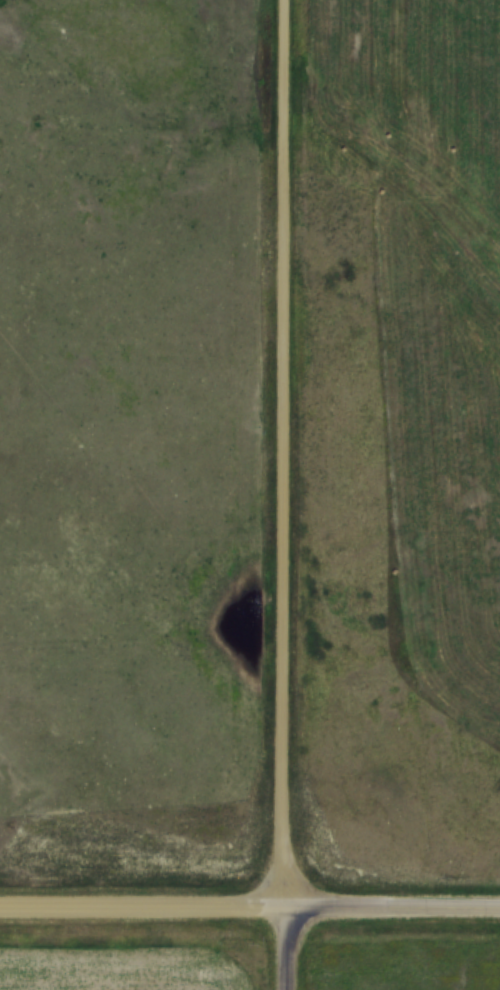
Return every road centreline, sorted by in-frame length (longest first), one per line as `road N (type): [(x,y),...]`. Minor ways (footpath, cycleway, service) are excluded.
road 1 (residential): [(283,908),(285,0)]
road 2 (residential): [(0,906),(283,908)]
road 3 (tertiary): [(283,908),(499,907)]

